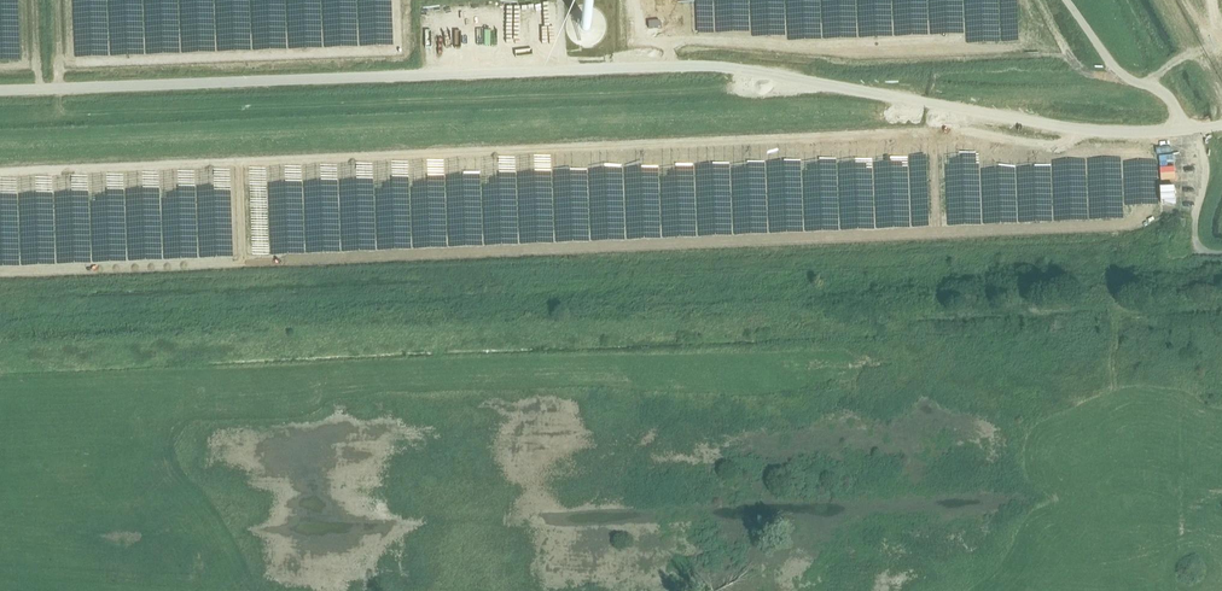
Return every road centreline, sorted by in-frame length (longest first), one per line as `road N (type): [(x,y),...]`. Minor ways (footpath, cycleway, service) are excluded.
road 1 (track): [(1221,126),(1069,129),(705,66),(0,92)]
road 2 (unclassified): [(1221,252),(1197,244),(1202,148),(1175,103),(1117,72),(1064,0)]

